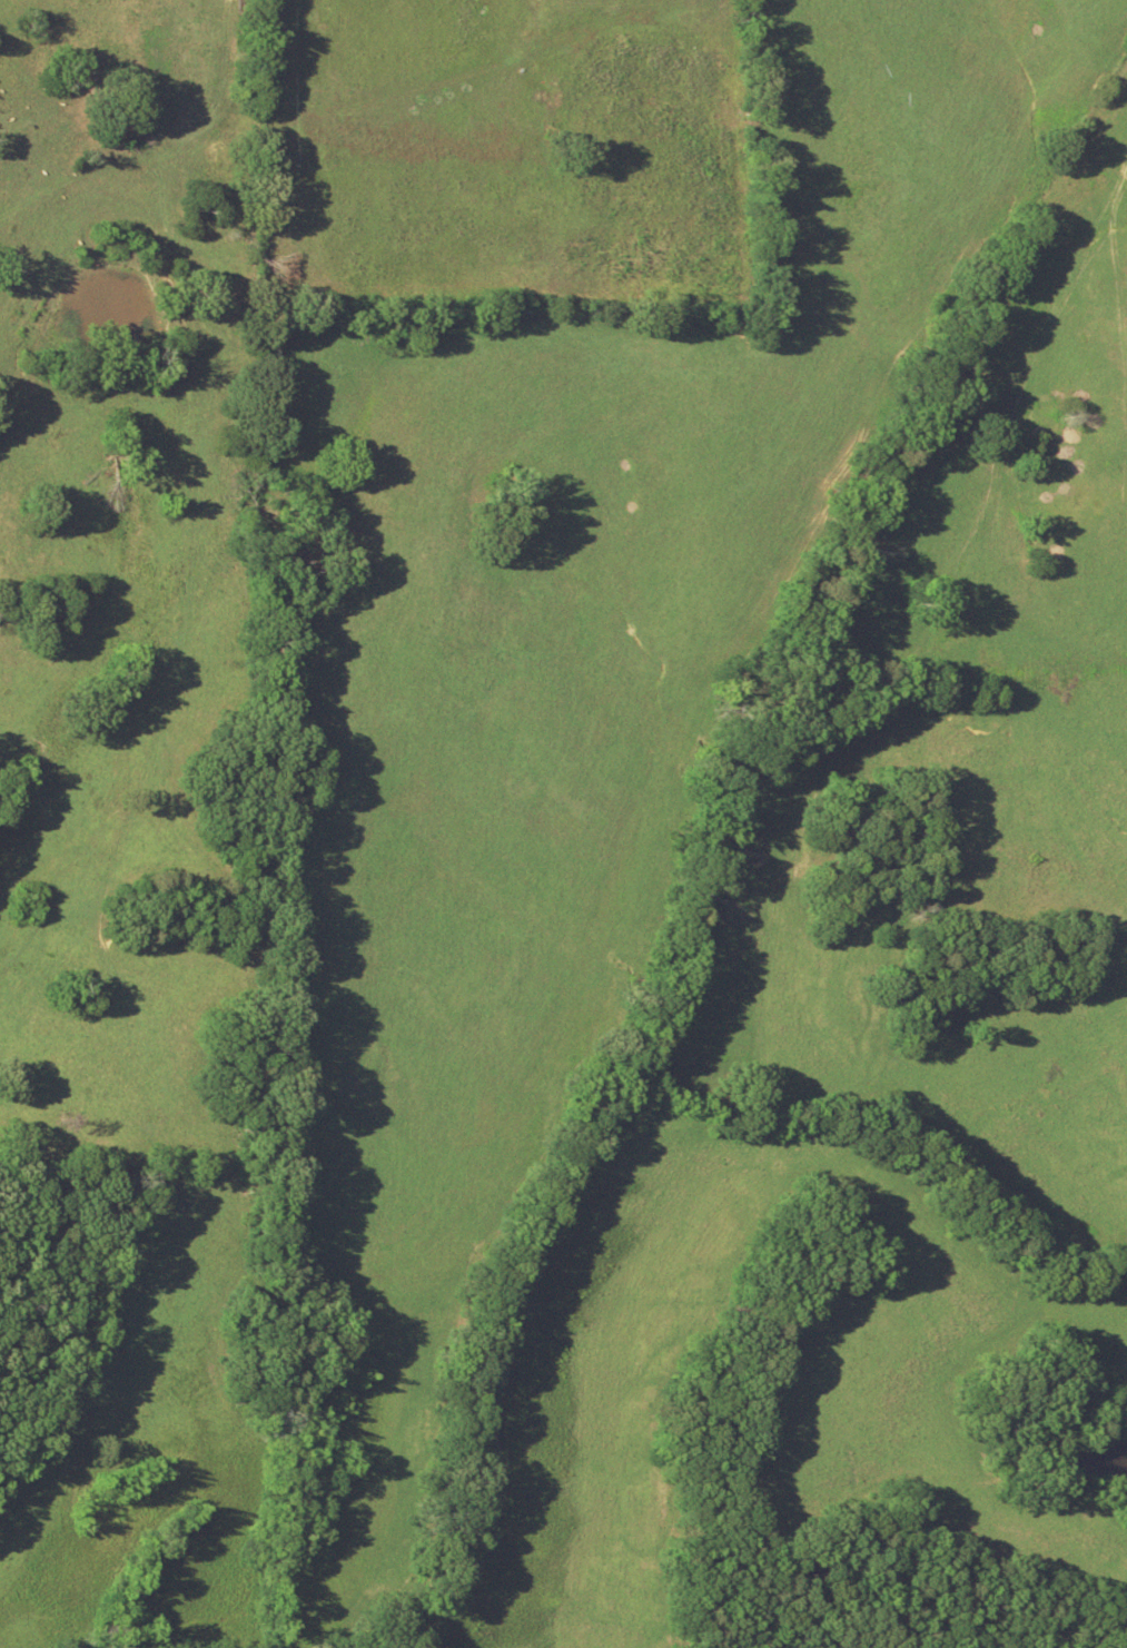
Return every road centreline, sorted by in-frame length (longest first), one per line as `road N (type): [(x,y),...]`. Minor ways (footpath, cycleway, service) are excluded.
road 1 (residential): [(0,215),(144,235),(177,200),(200,103),(206,0)]
road 2 (residential): [(323,1647),(194,1497)]

